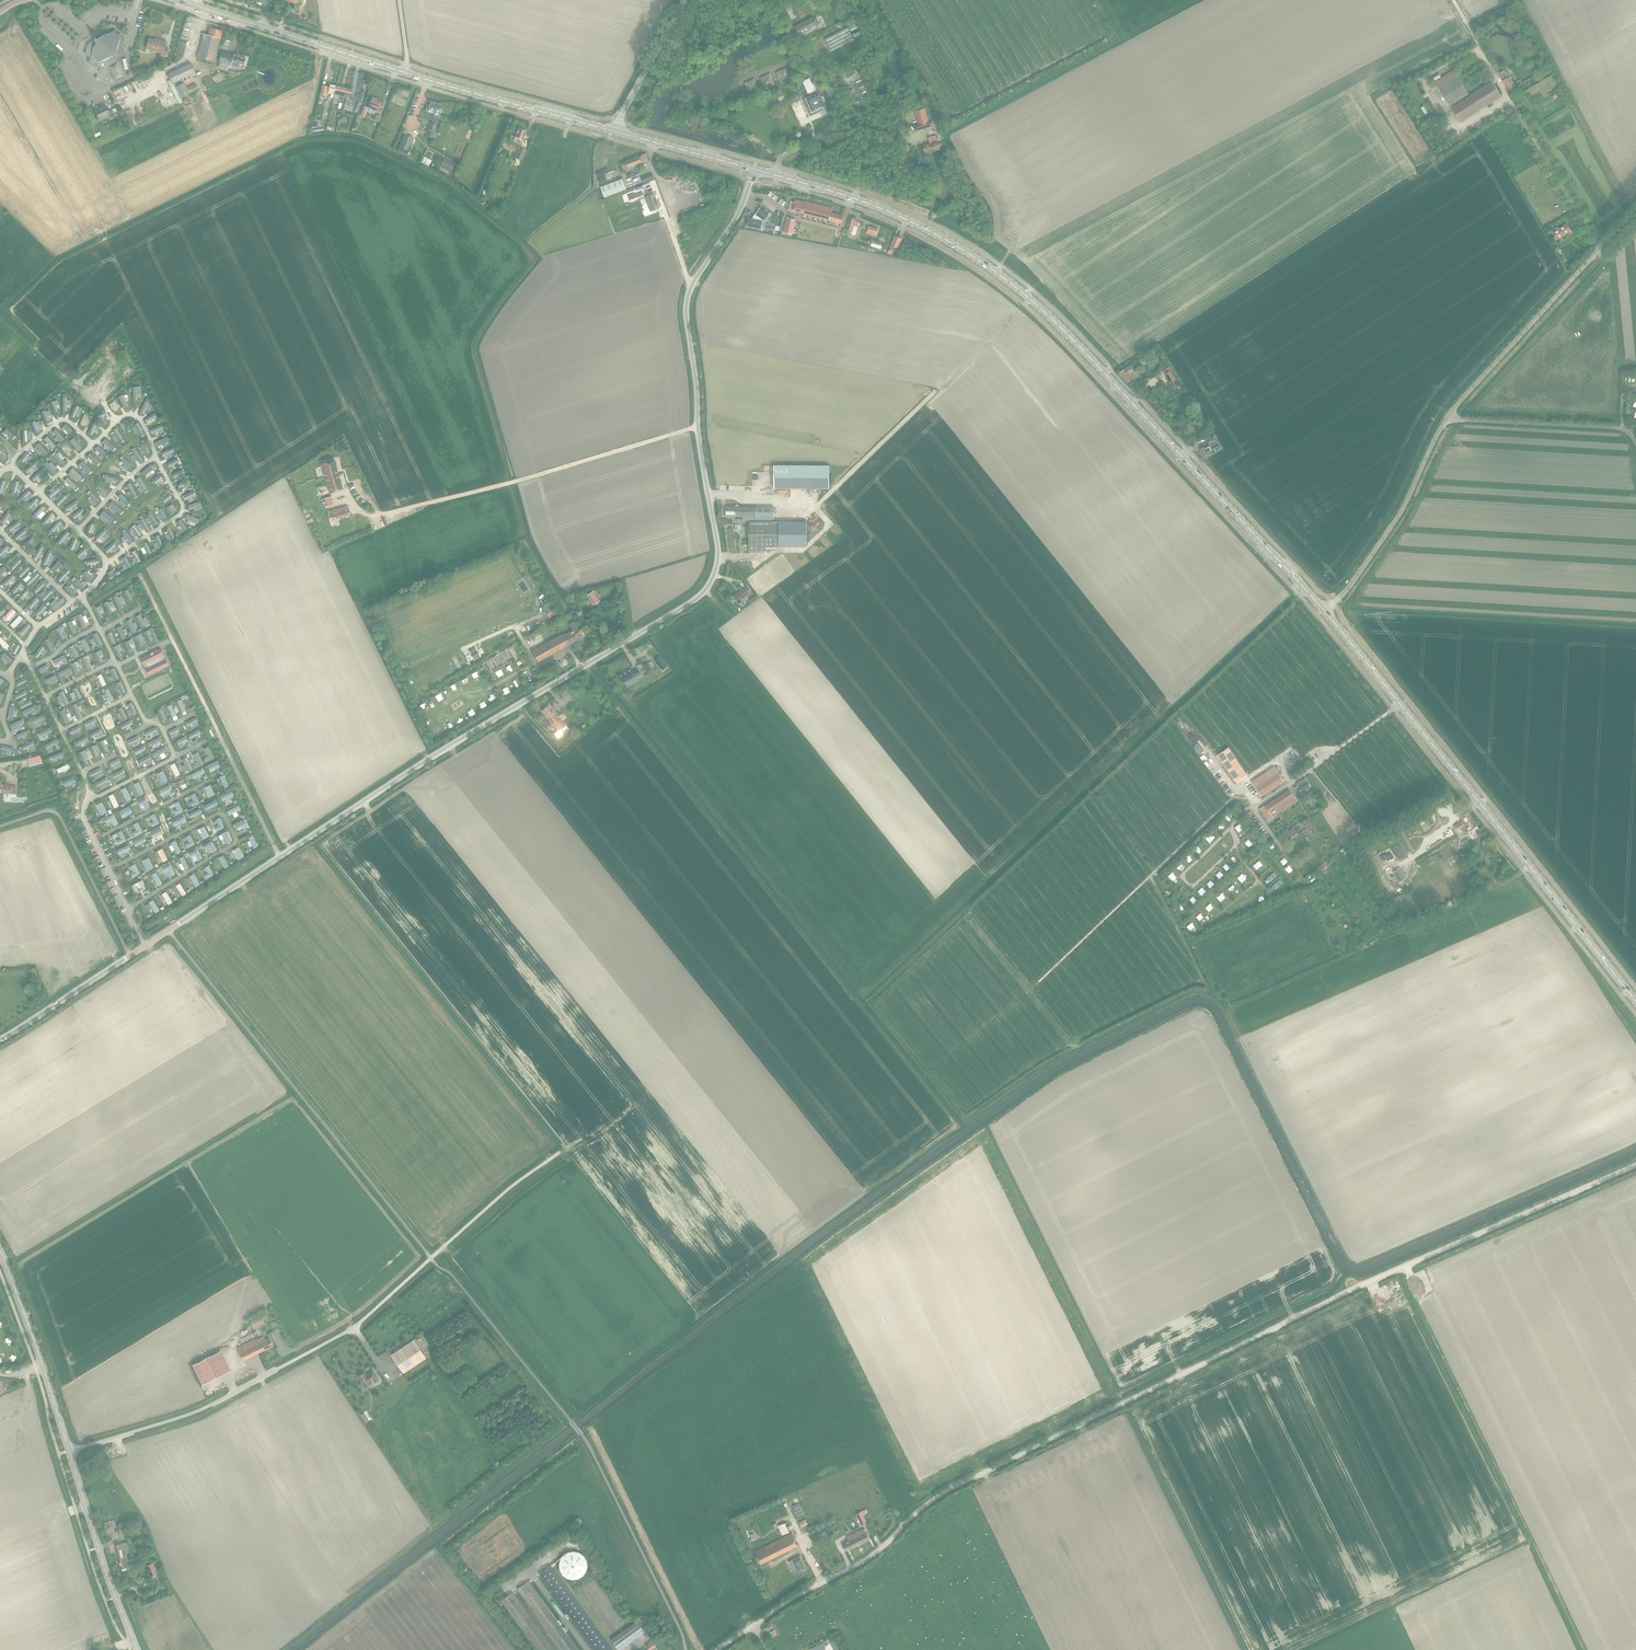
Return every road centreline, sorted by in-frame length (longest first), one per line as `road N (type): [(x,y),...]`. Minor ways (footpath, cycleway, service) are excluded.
road 1 (unclassified): [(0,1040),(709,585),(718,551),(686,307),(754,169)]
road 2 (unclassified): [(718,1649),(868,1558),(955,1486),(1202,1361),(1635,1165)]
road 3 (secondary): [(754,169),(891,212),(1002,276),(1056,322),(1323,610)]
road 4 (unclassified): [(69,1450),(200,1410),(346,1332),(560,1146)]
road 5 (secondary): [(1323,610),(1635,1003)]
road 6 (unclassified): [(1332,604),(1407,500),(1447,417),(1635,208)]
road 7 (secondary): [(174,0),(612,130)]
road 8 (secondary): [(137,1649),(69,1450)]
road 9 (secondary): [(69,1450),(0,1252)]
road 10 (tertiary): [(612,130),(683,0)]
road 11 (secondary): [(612,130),(754,169)]

